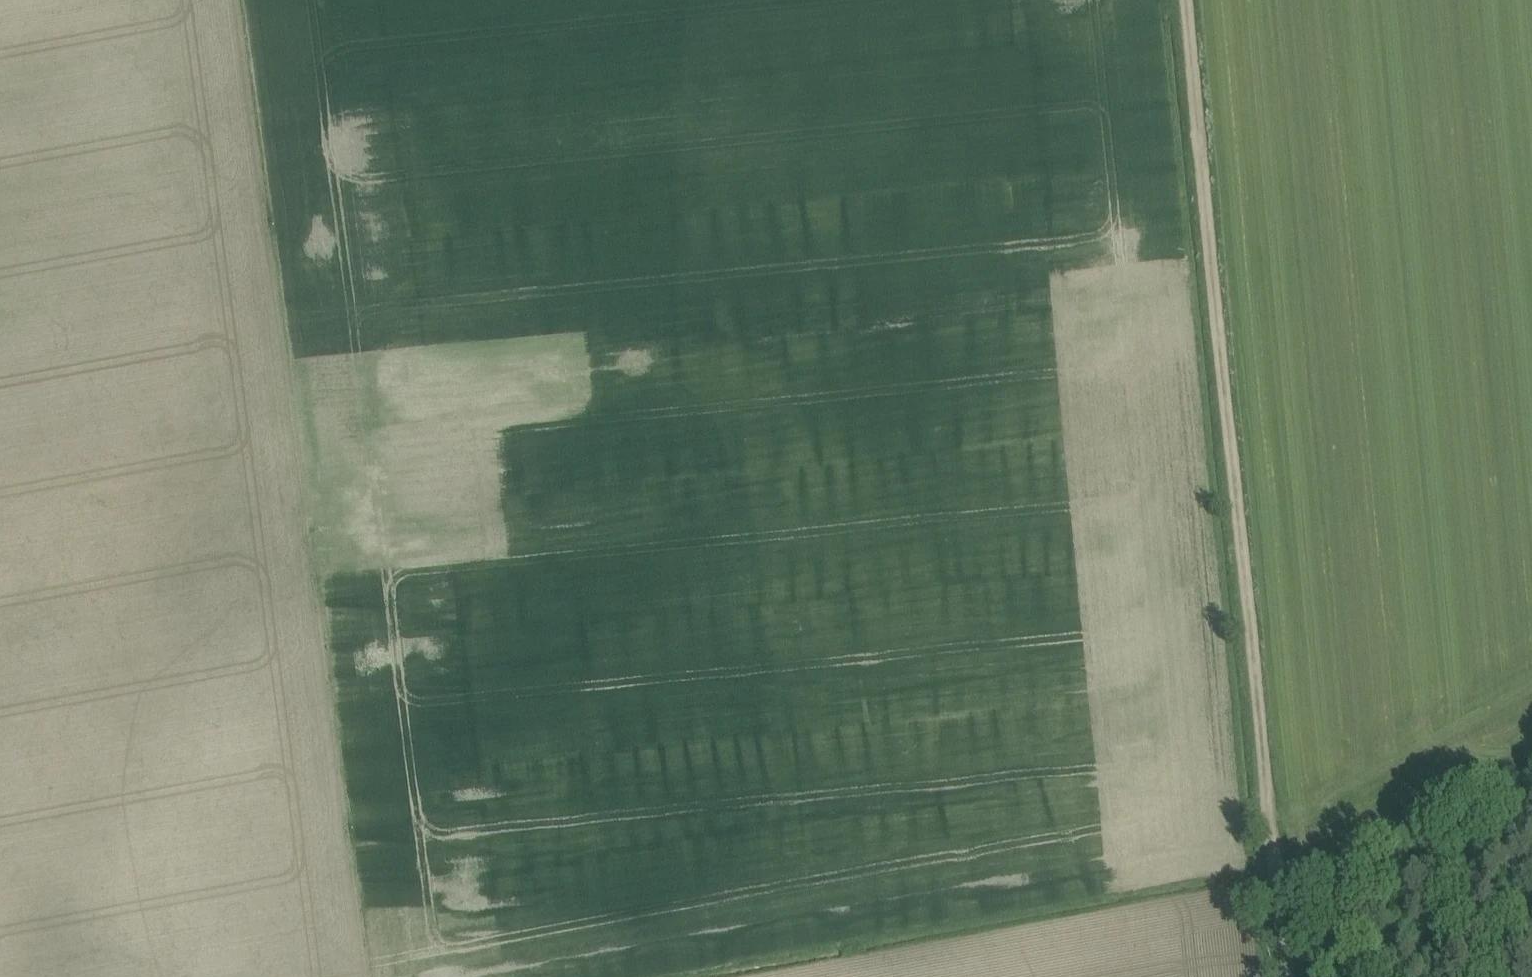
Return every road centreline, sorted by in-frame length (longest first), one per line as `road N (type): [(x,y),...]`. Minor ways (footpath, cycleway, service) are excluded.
road 1 (track): [(379,976),(252,0)]
road 2 (track): [(1291,976),(1189,0)]
road 3 (track): [(1281,903),(1531,766)]

